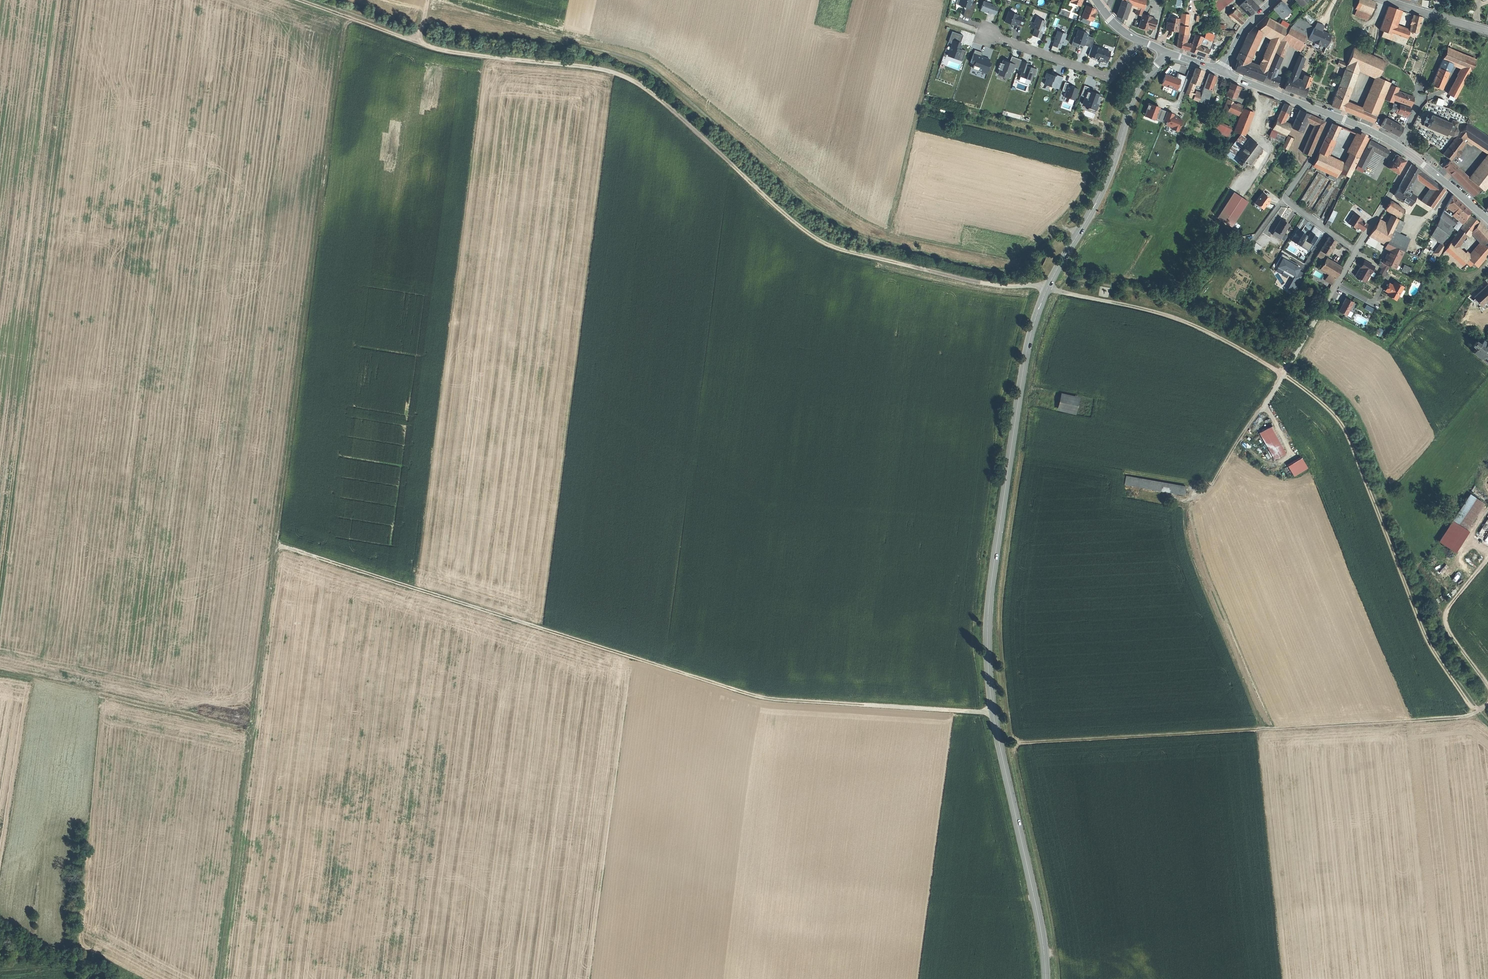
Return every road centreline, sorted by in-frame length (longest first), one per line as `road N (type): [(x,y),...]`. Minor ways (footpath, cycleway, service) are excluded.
road 1 (track): [(1283,375),(1173,317),(831,247),(625,77),(444,51),(300,0)]
road 2 (secondary): [(1167,55),(1138,89),(1108,179),(1033,325),(989,596),(991,696),(1047,978)]
road 3 (track): [(245,778),(345,16)]
road 4 (track): [(275,545),(764,699),(994,713)]
road 5 (track): [(1079,231),(1052,230),(1025,264),(1003,271),(863,238),(807,207),(634,62),(422,27)]
road 6 (track): [(1264,730),(1185,525),(1323,306)]
road 7 (track): [(1487,707),(1458,719),(1013,744)]
road 8 (track): [(1487,722),(1432,645),(1346,423),(1285,372)]
road 9 (track): [(988,612),(1001,643),(1058,978)]
road 10 (track): [(253,728),(0,674)]
road 11 (track): [(1287,370),(1164,300),(1076,281),(1059,292)]
road 12 (residential): [(1142,41),(1102,75),(985,33)]
road 13 (track): [(1487,559),(1444,622),(1487,691)]

